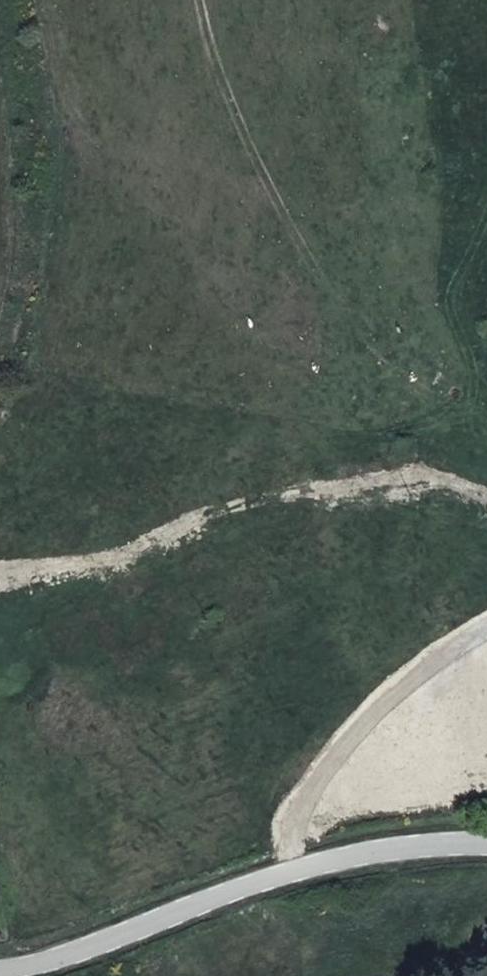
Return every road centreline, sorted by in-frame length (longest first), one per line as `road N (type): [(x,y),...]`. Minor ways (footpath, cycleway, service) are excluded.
road 1 (track): [(241,0),(256,70),(339,288),(486,434)]
road 2 (unclassified): [(486,844),(407,845),(300,867),(0,971)]
road 3 (track): [(0,10),(21,111),(0,333)]

